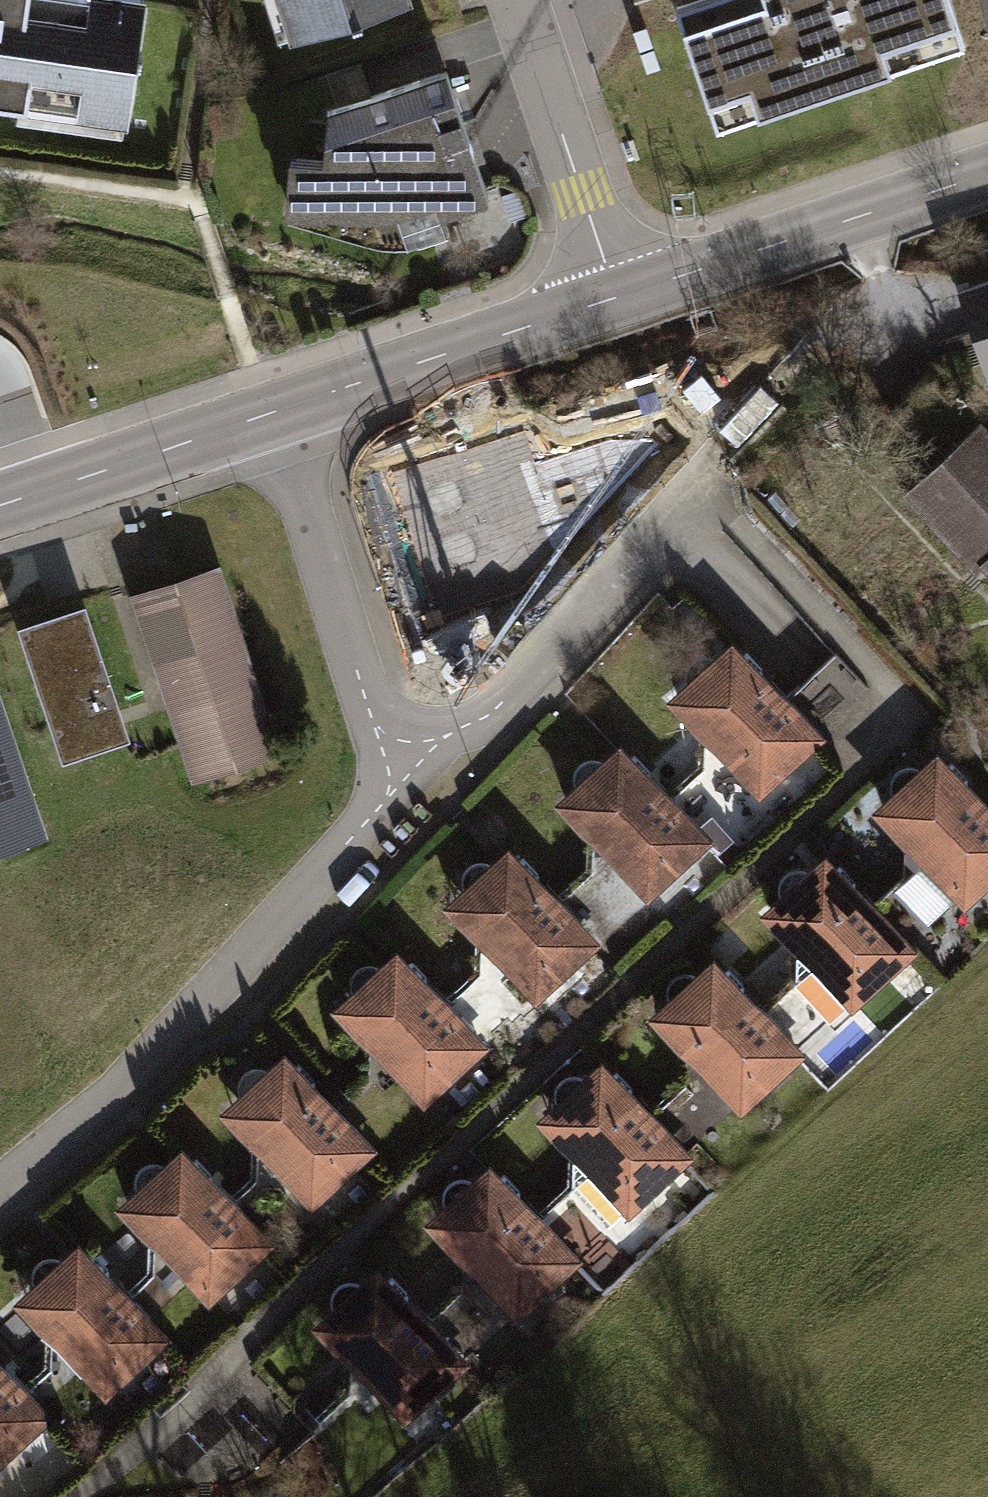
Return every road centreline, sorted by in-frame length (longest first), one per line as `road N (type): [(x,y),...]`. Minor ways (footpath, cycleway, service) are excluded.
road 1 (residential): [(0,1189),(121,1090),(401,779)]
road 2 (residential): [(401,779),(698,486)]
road 3 (residential): [(987,174),(616,296)]
road 4 (residential): [(271,411),(401,779)]
road 5 (residential): [(616,296),(271,411)]
road 6 (residential): [(521,0),(616,296)]
road 7 (residential): [(271,411),(0,503)]

